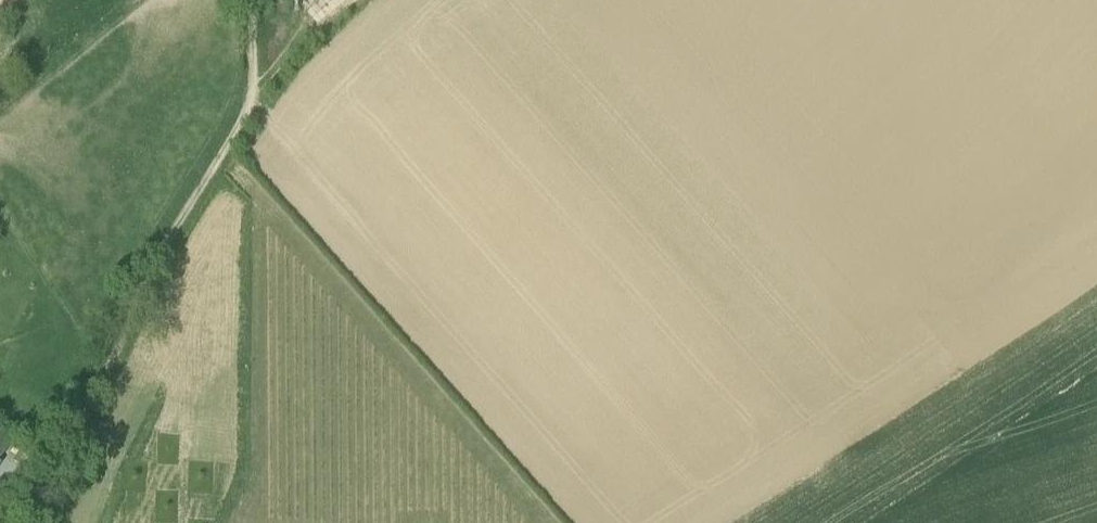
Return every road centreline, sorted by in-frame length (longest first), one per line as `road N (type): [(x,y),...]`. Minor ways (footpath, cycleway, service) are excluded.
road 1 (track): [(250,0),(250,91),(242,119),(150,274),(36,522)]

